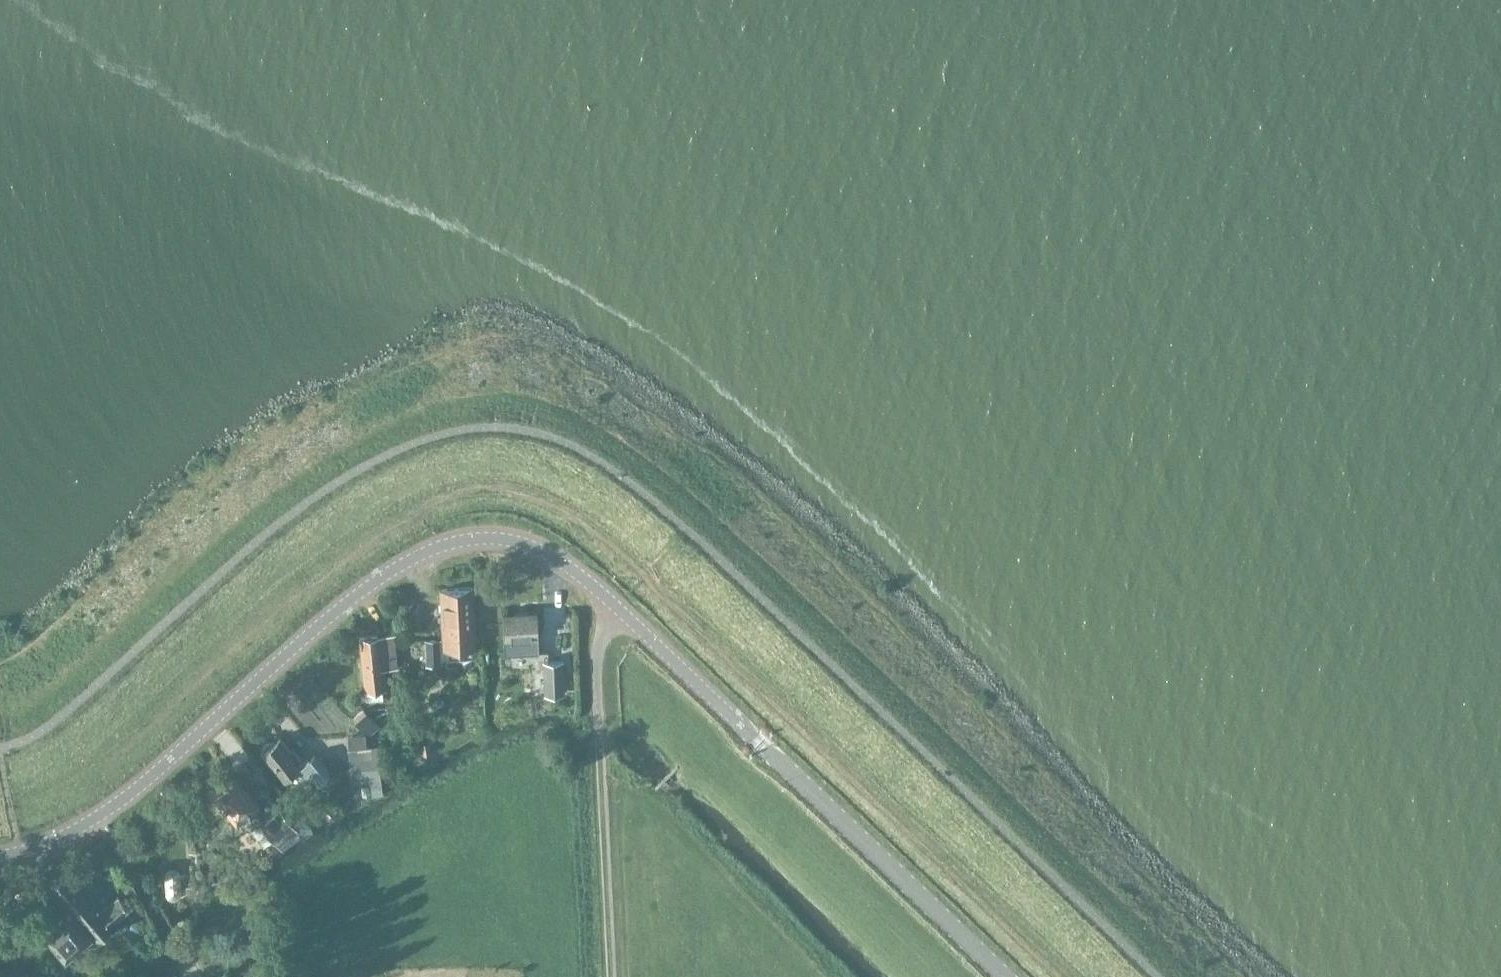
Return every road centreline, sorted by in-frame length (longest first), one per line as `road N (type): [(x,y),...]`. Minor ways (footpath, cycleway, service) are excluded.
road 1 (tertiary): [(1002,976),(622,613),(555,560),(509,541),(447,546),(399,567),(132,793),(46,846),(0,857)]
road 2 (track): [(622,613),(597,655),(612,976)]

